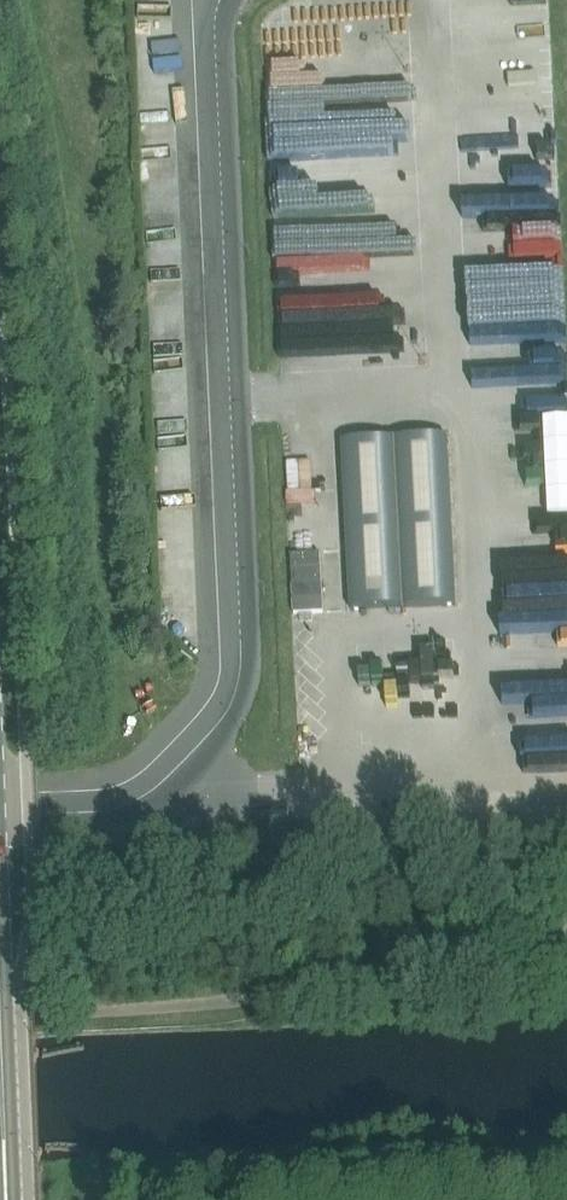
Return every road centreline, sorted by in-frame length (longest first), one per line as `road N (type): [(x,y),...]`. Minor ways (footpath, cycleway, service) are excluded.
road 1 (track): [(0,1016),(178,1009),(566,931)]
road 2 (secondary): [(7,1199),(0,1037)]

